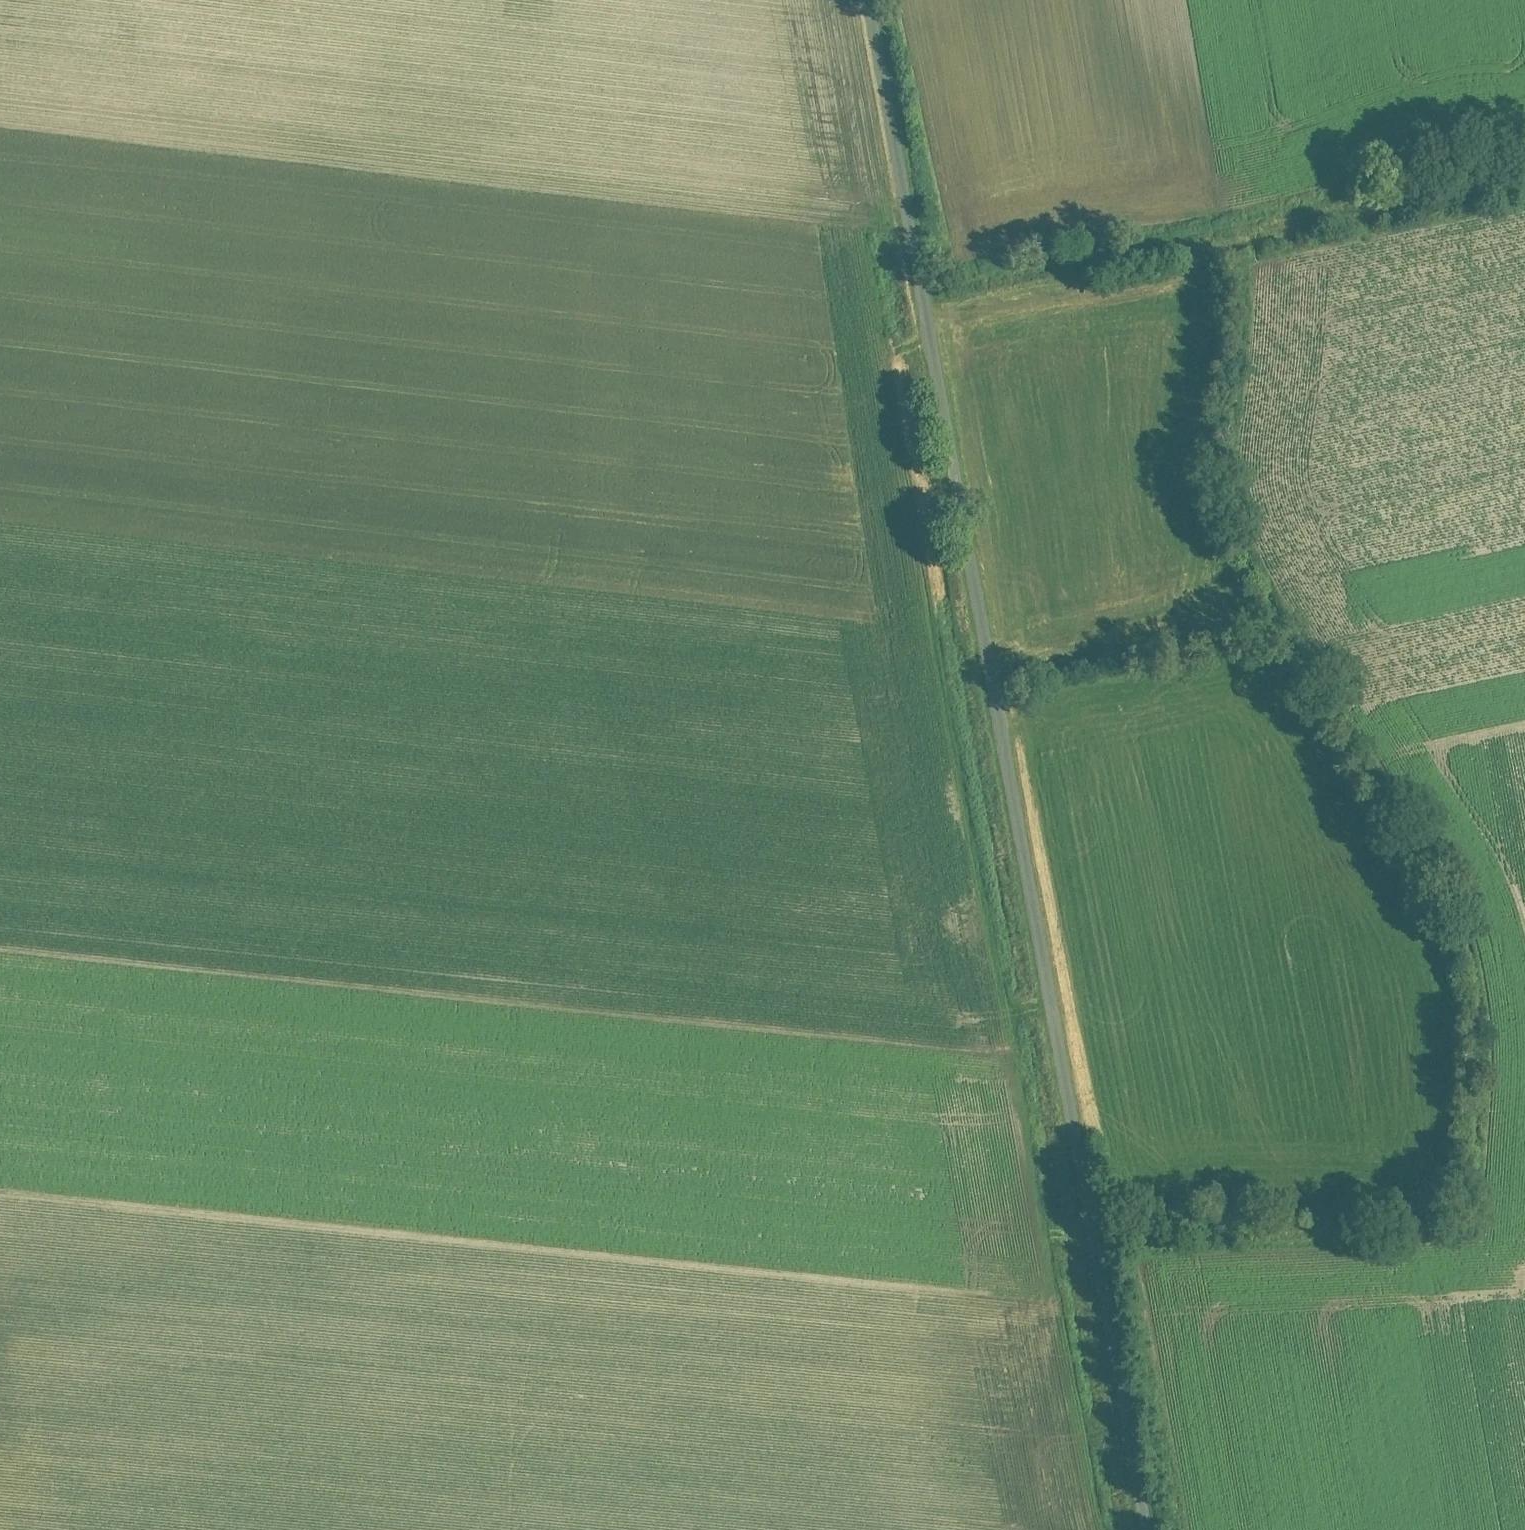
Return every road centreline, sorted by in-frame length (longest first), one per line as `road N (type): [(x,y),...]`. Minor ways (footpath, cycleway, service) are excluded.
road 1 (residential): [(1149,1529),(869,0)]

